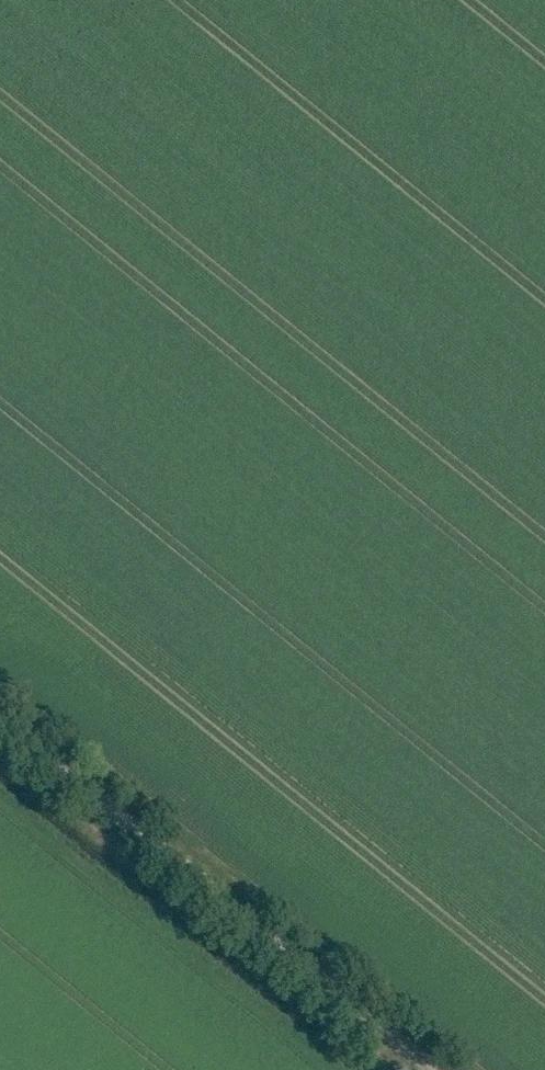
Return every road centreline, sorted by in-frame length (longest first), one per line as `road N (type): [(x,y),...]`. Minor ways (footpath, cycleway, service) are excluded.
road 1 (unclassified): [(429,1069),(0,720)]

